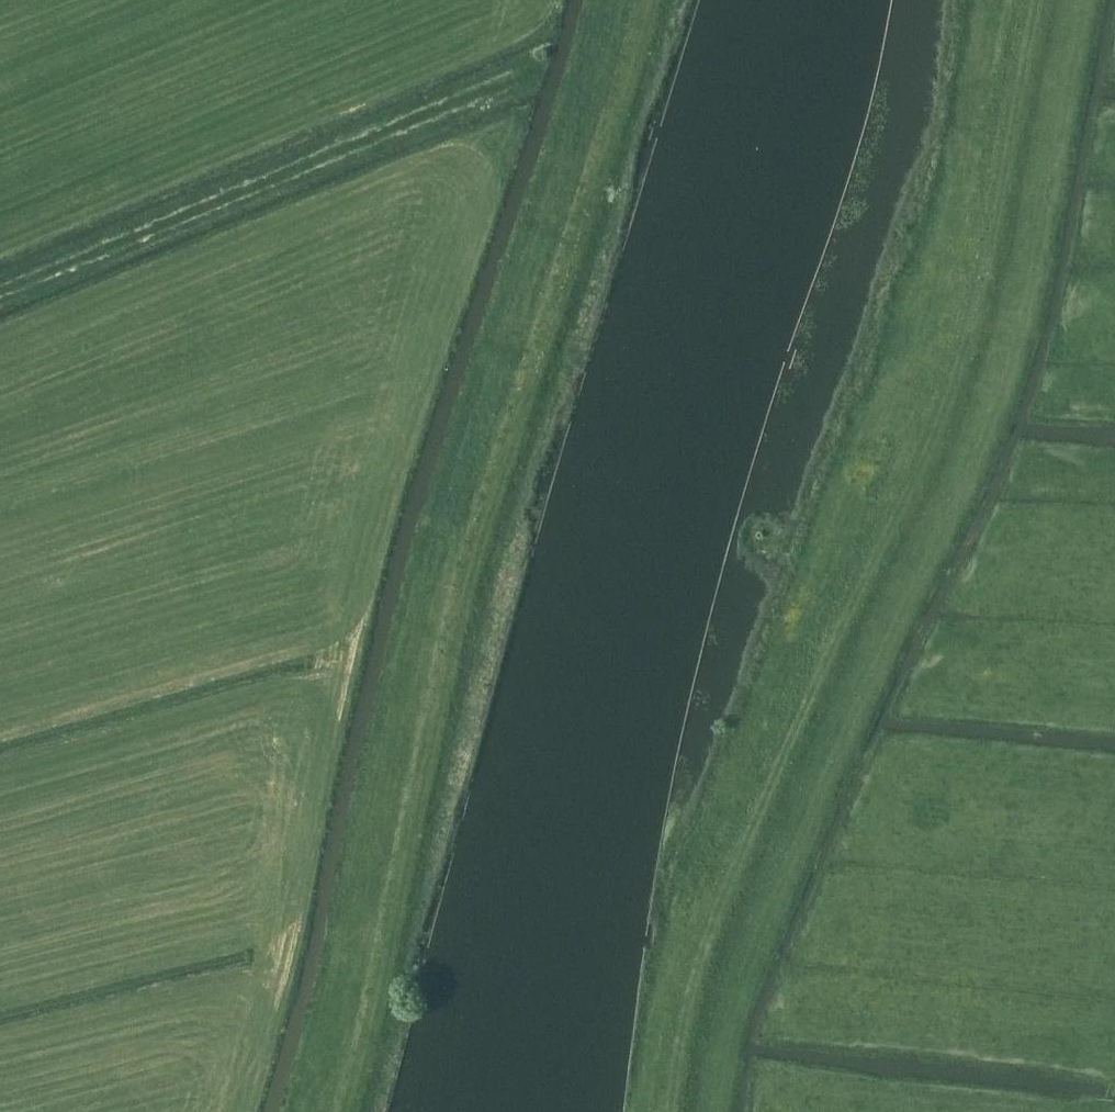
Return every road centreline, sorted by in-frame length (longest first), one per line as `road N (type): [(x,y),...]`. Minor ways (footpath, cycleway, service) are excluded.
road 1 (track): [(689,1111),(717,964),(962,412),(1055,0)]

